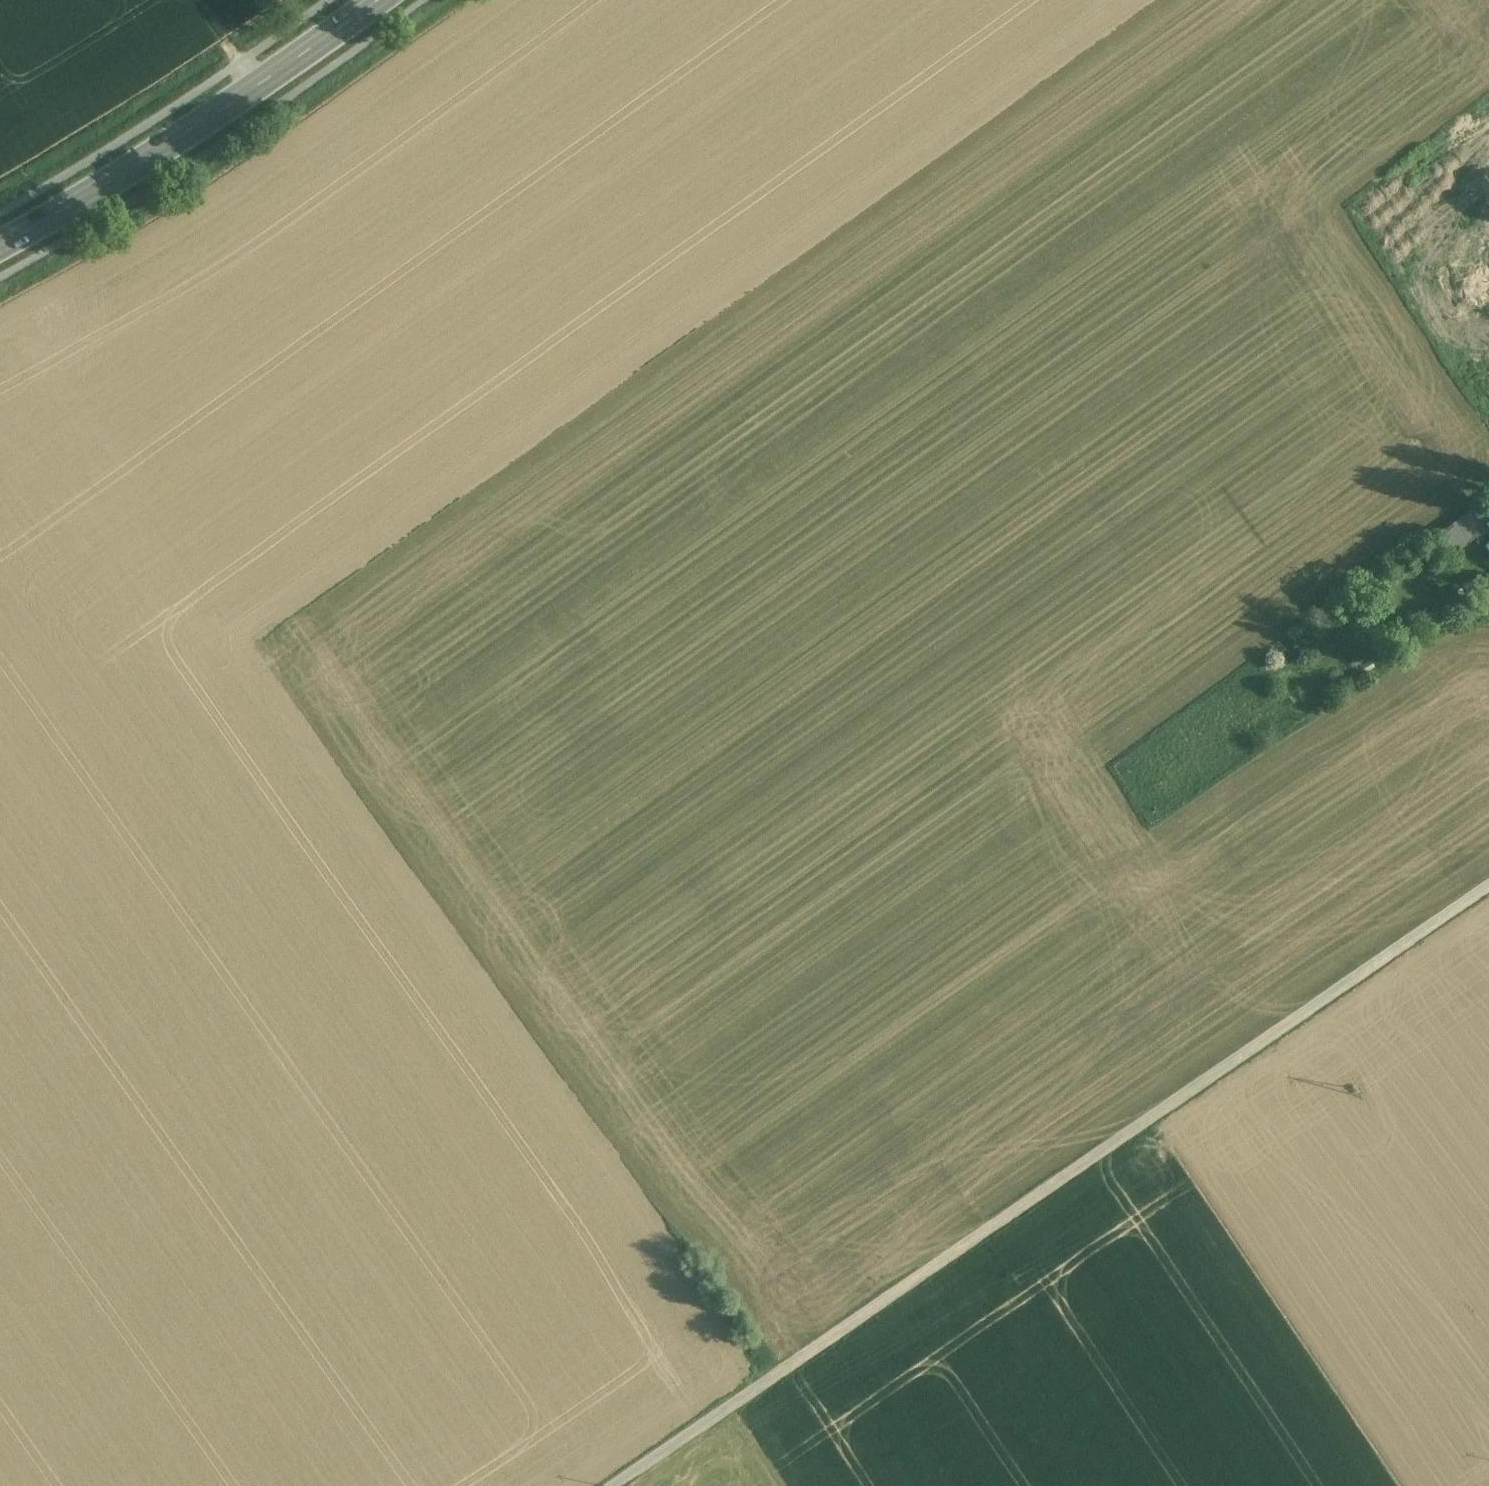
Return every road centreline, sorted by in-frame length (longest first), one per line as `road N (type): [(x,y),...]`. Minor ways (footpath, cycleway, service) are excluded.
road 1 (track): [(1488,890),(618,1485)]
road 2 (primary): [(0,242),(136,165),(379,0)]

